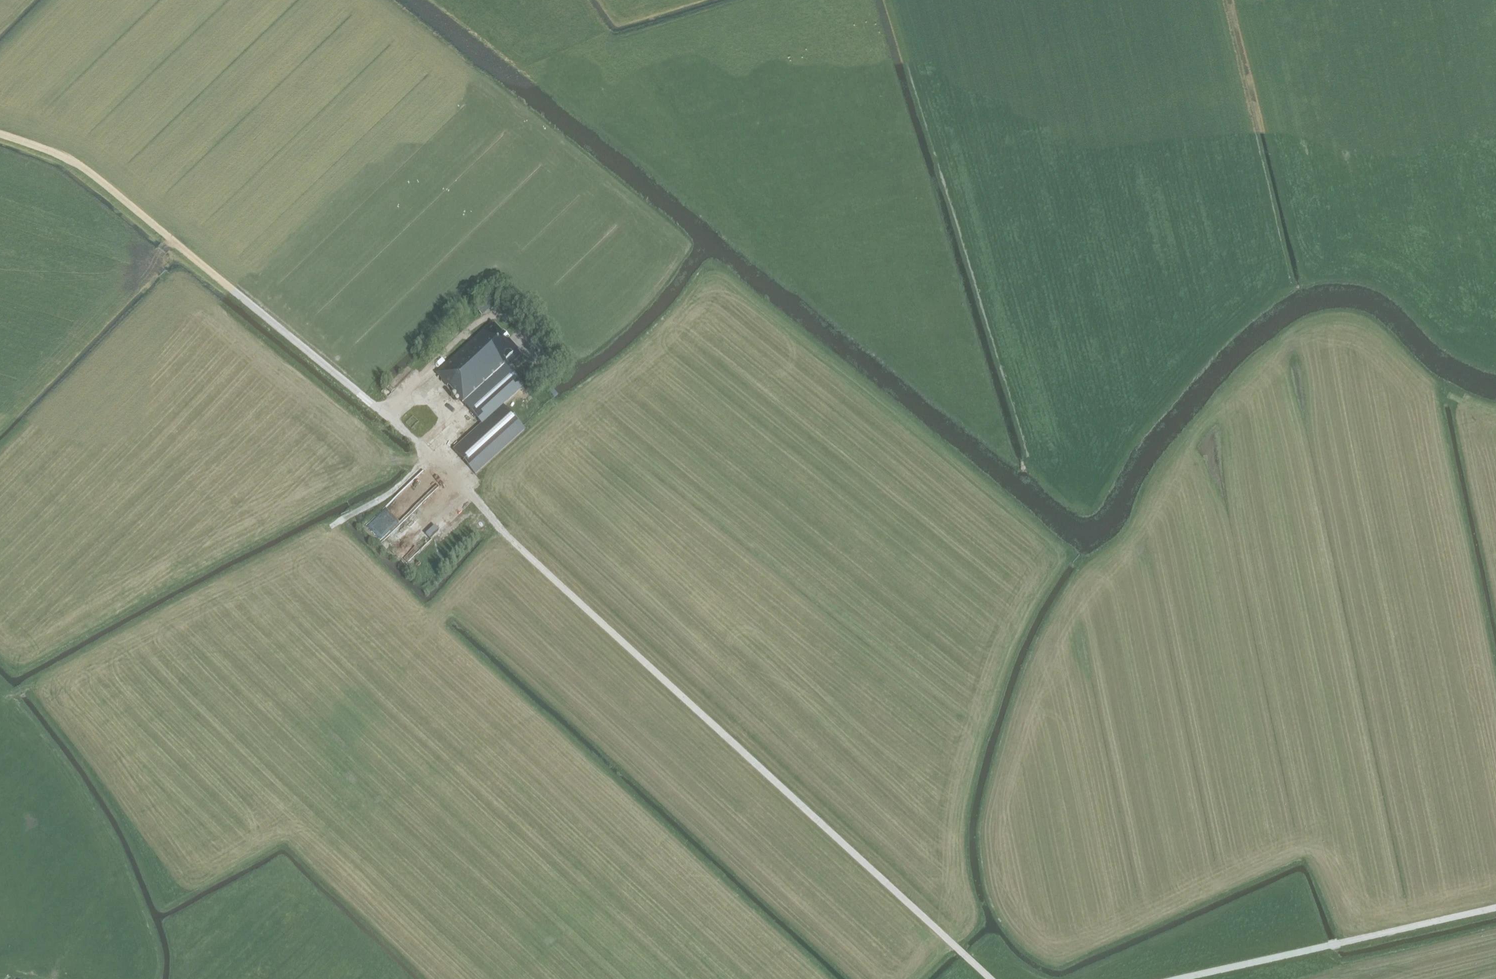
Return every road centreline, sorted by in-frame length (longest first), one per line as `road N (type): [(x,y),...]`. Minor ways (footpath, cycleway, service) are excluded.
road 1 (unclassified): [(991,978),(355,389),(88,176),(55,154),(0,136)]
road 2 (unclassified): [(1495,907),(1179,978)]

